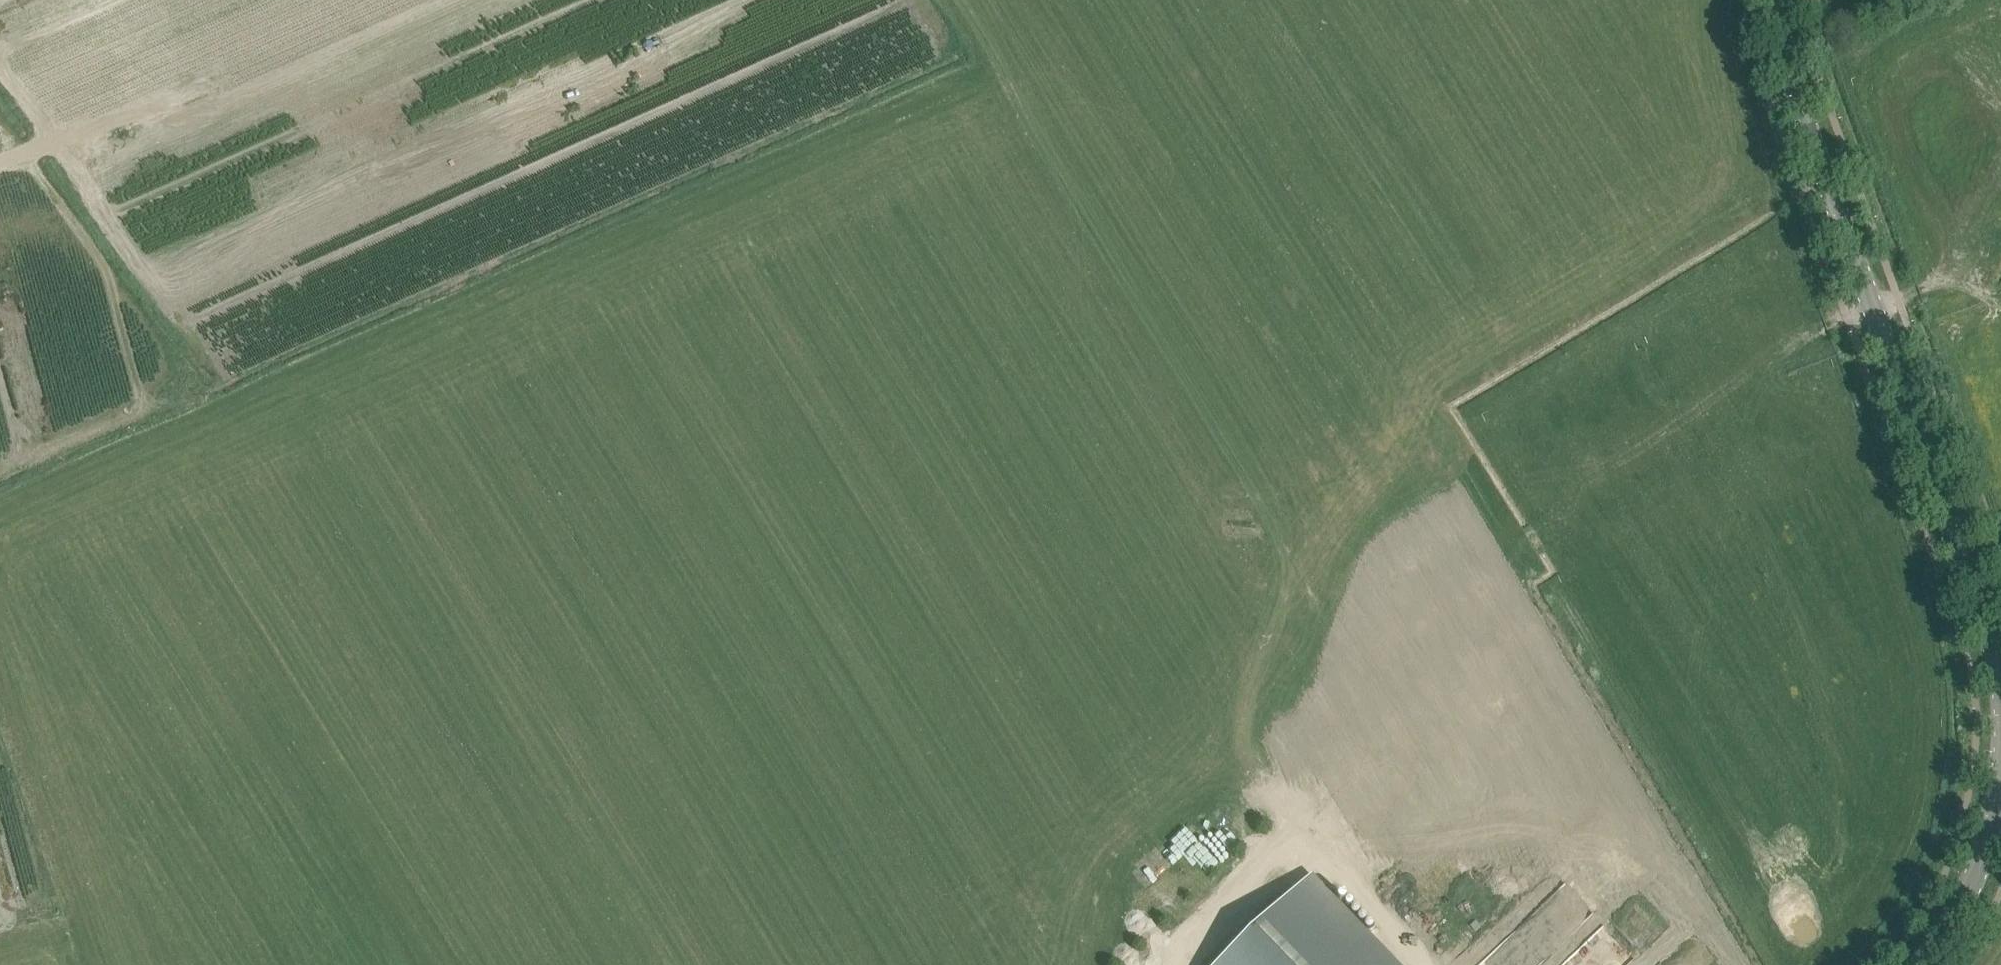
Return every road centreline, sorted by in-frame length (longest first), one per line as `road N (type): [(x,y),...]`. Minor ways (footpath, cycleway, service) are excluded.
road 1 (tertiary): [(2000,680),(1796,96),(1779,0)]
road 2 (tertiary): [(1921,964),(1975,875),(2000,776)]

